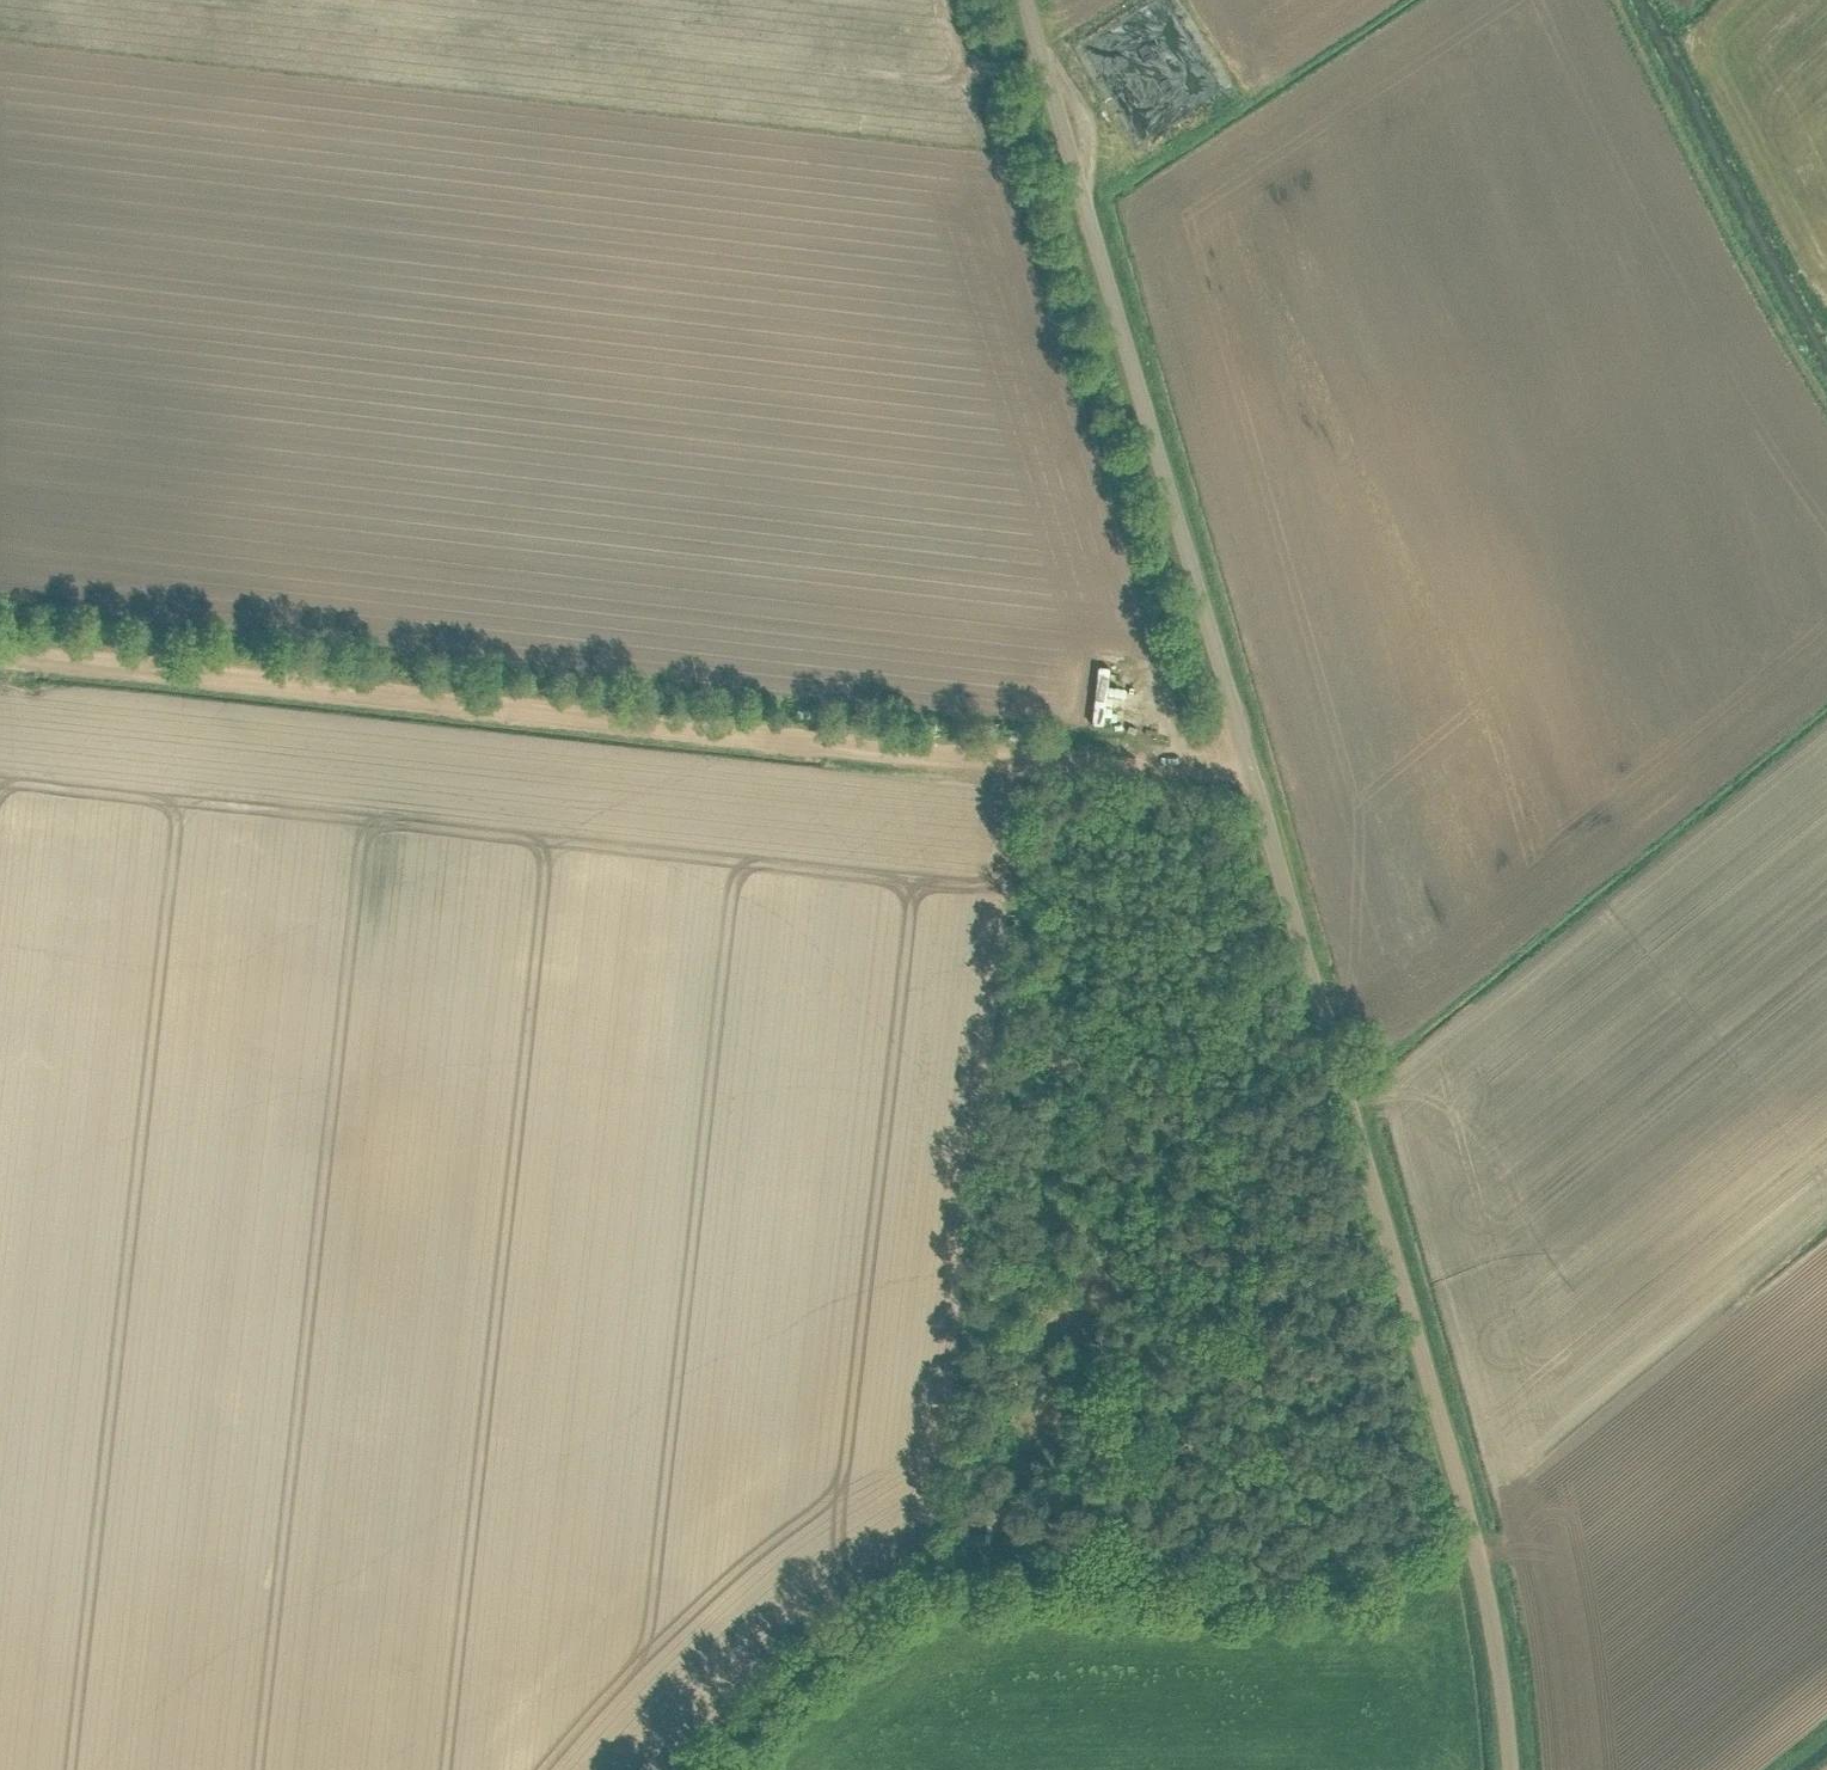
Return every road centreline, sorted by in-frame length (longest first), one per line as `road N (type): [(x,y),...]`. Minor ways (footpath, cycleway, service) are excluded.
road 1 (unclassified): [(1511,1769),(1483,1572),(1025,0)]
road 2 (track): [(0,648),(968,752),(1251,774)]

